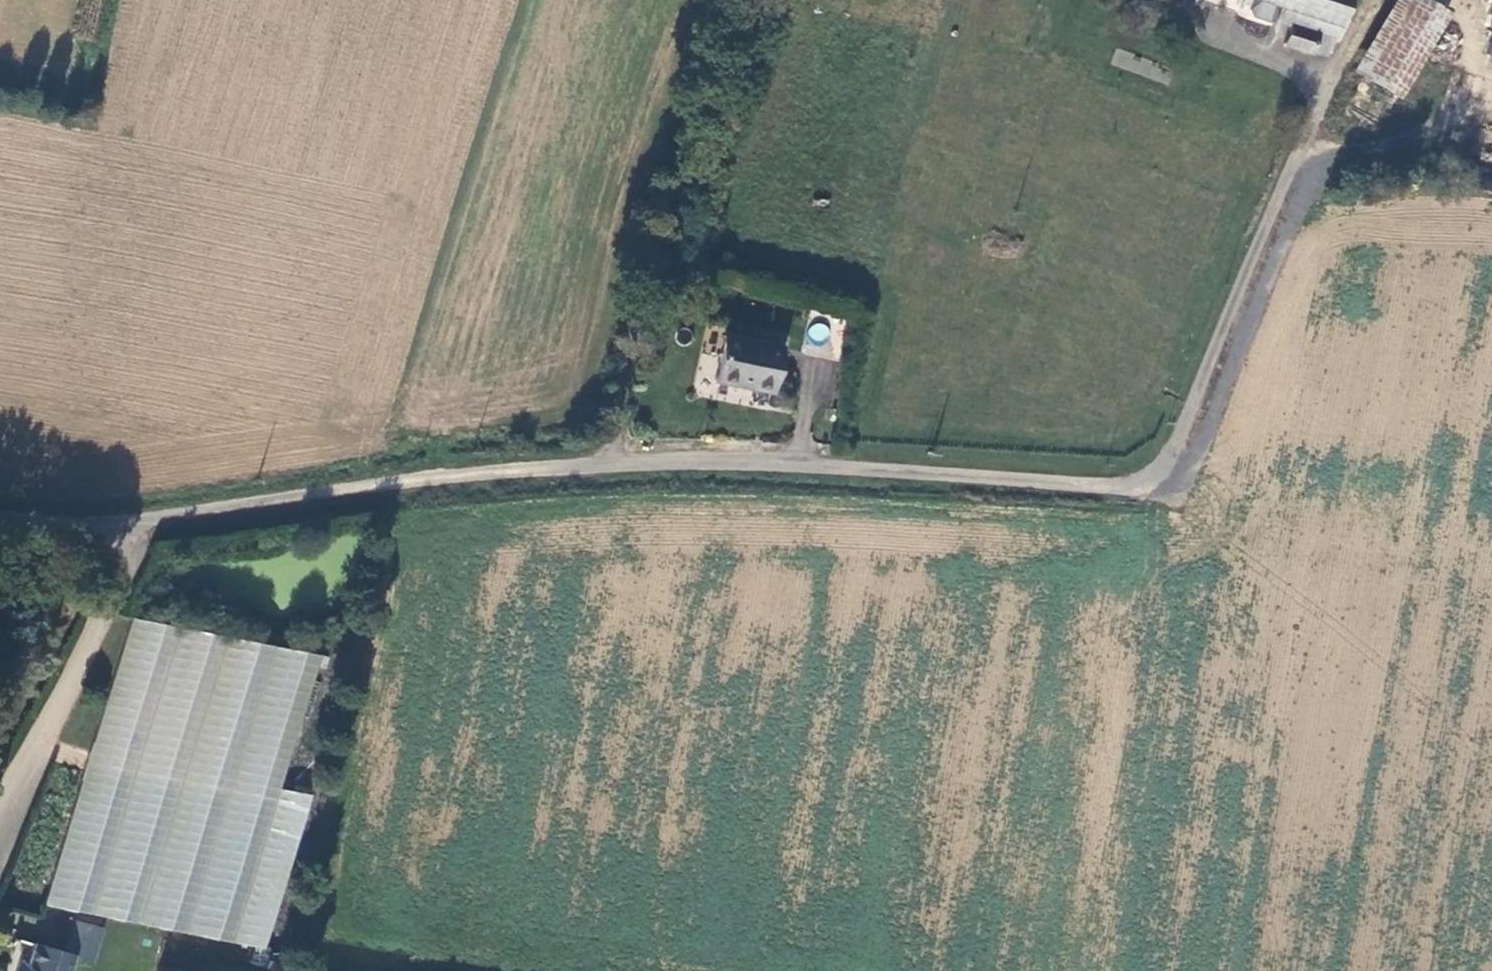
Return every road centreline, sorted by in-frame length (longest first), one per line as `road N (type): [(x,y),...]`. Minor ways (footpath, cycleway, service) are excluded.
road 1 (unclassified): [(145,519),(312,493),(659,461),(1142,484),(1182,431),(1370,0)]
road 2 (track): [(1142,484),(1491,535)]
road 3 (unclassified): [(145,519),(0,809)]
road 4 (unclassified): [(0,516),(145,519)]

